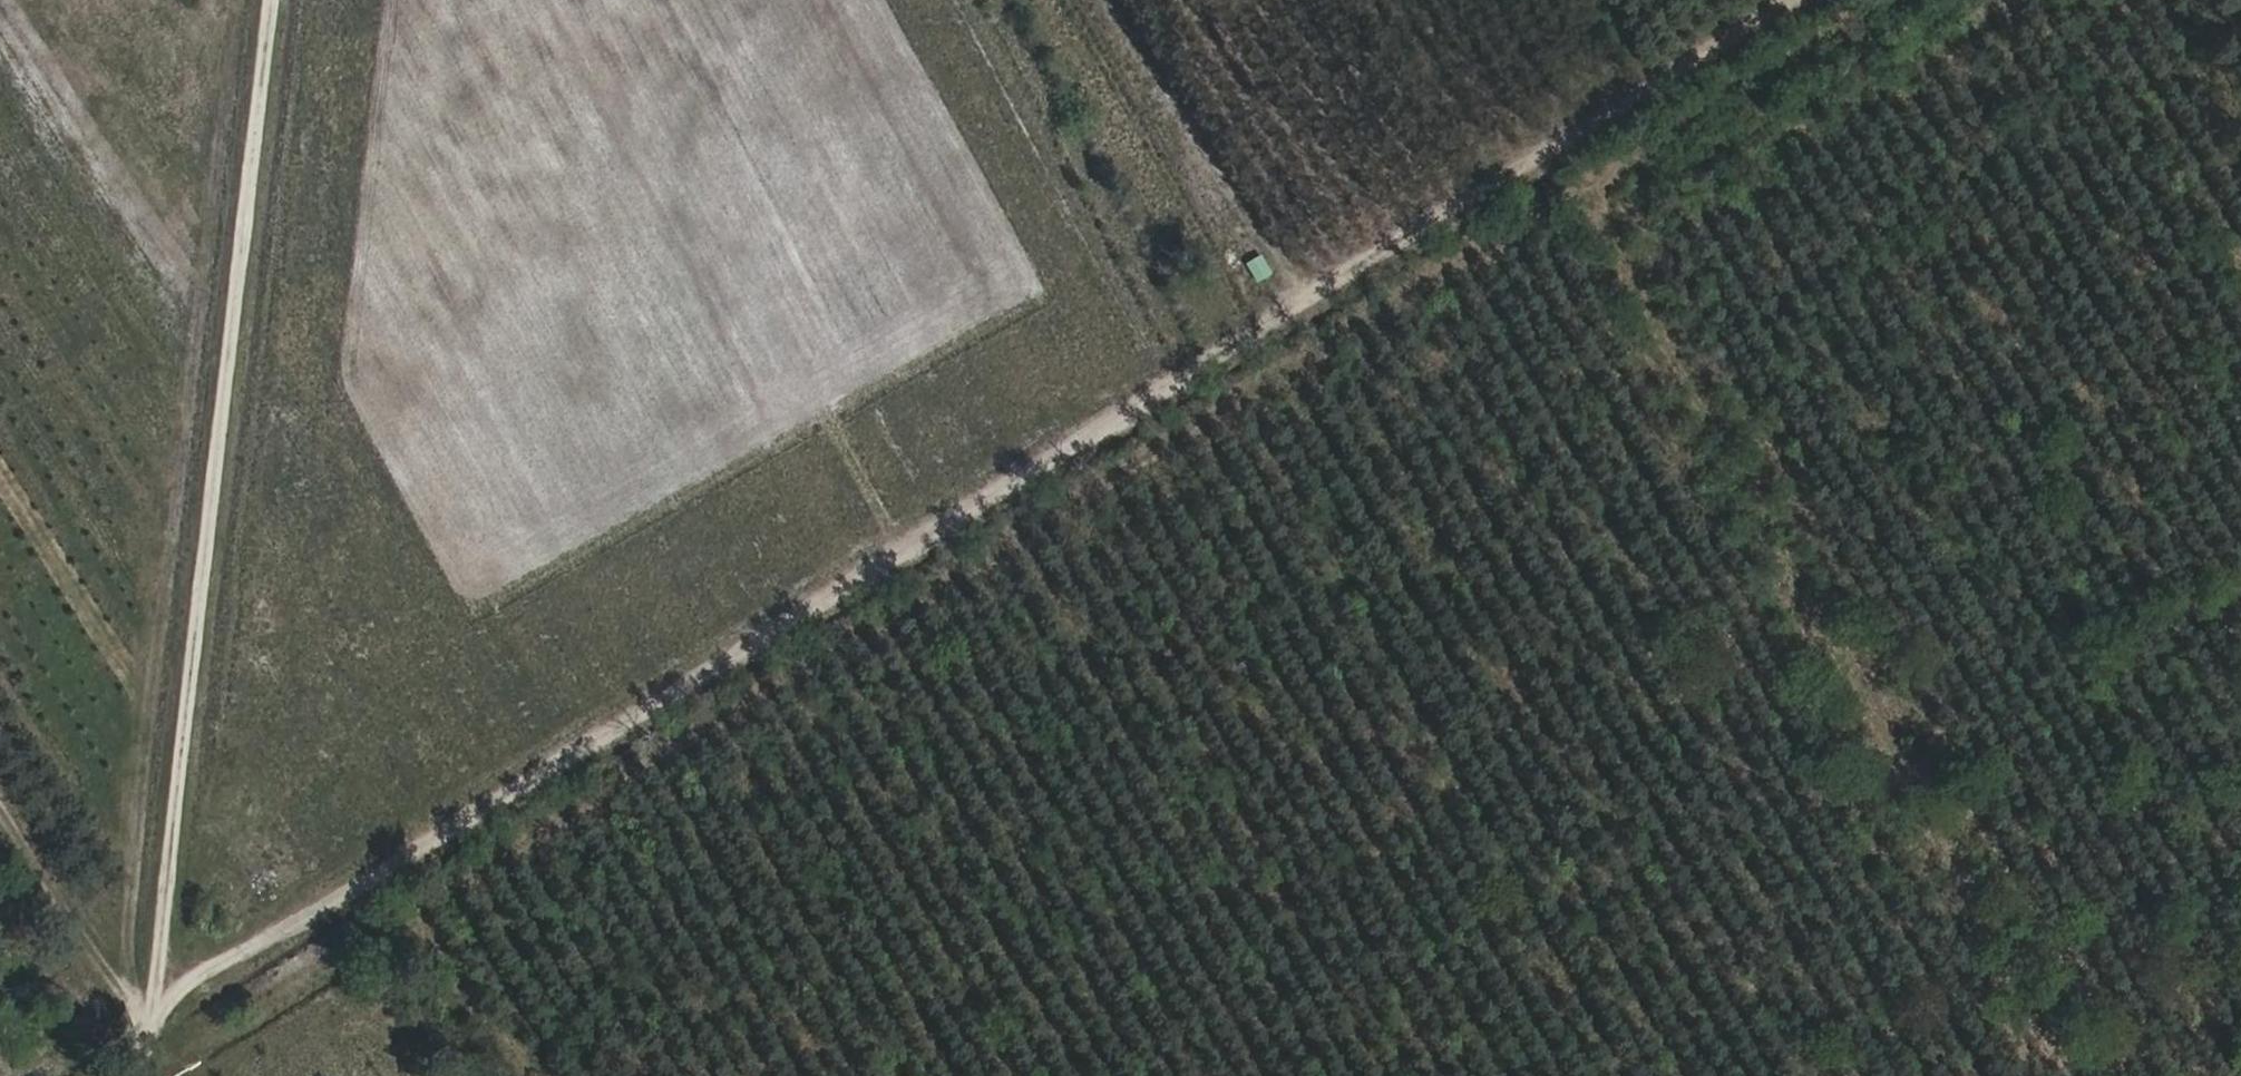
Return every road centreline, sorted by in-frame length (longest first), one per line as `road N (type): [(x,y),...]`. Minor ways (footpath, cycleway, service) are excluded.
road 1 (track): [(0,800),(147,1026),(184,985),(1785,0)]
road 2 (track): [(267,0),(141,1075)]

